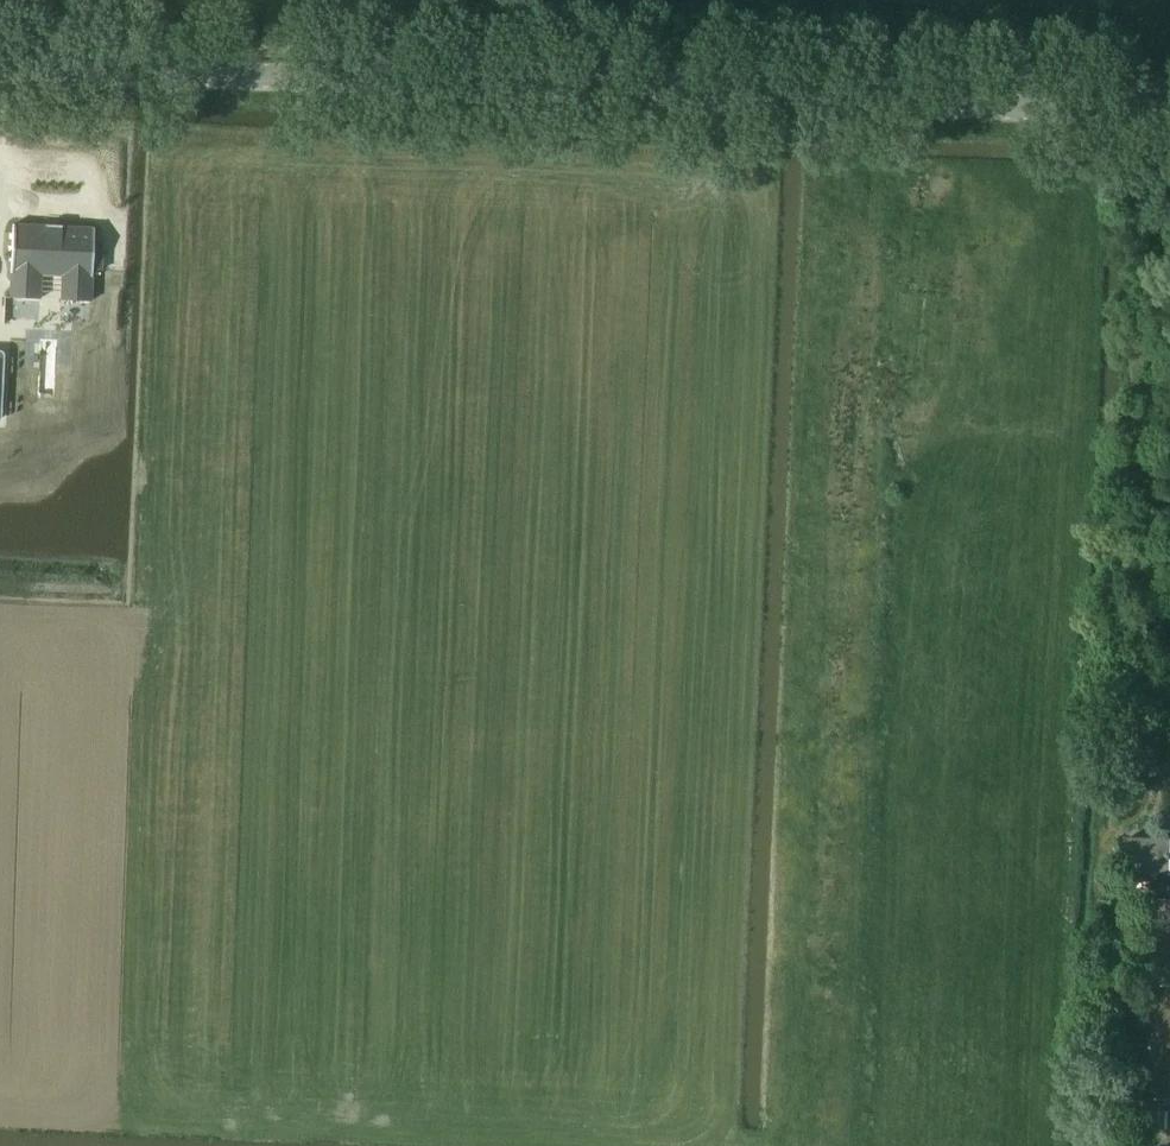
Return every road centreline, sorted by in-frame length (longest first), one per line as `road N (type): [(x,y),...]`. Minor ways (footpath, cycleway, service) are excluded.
road 1 (unclassified): [(1169,115),(0,62)]

